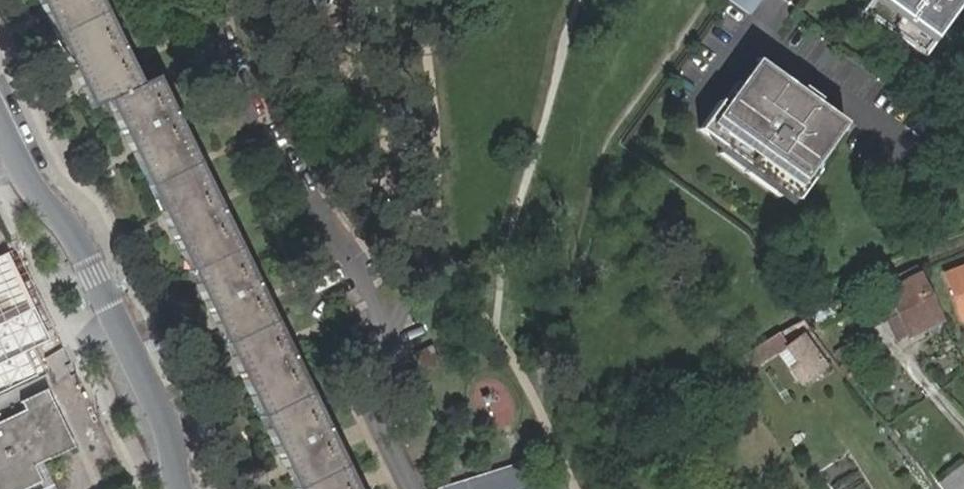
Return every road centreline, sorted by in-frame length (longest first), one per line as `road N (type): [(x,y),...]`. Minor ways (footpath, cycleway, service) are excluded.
road 1 (residential): [(0,124),(34,189),(80,241),(167,424),(181,488)]
road 2 (residential): [(410,488),(376,411),(388,339)]

